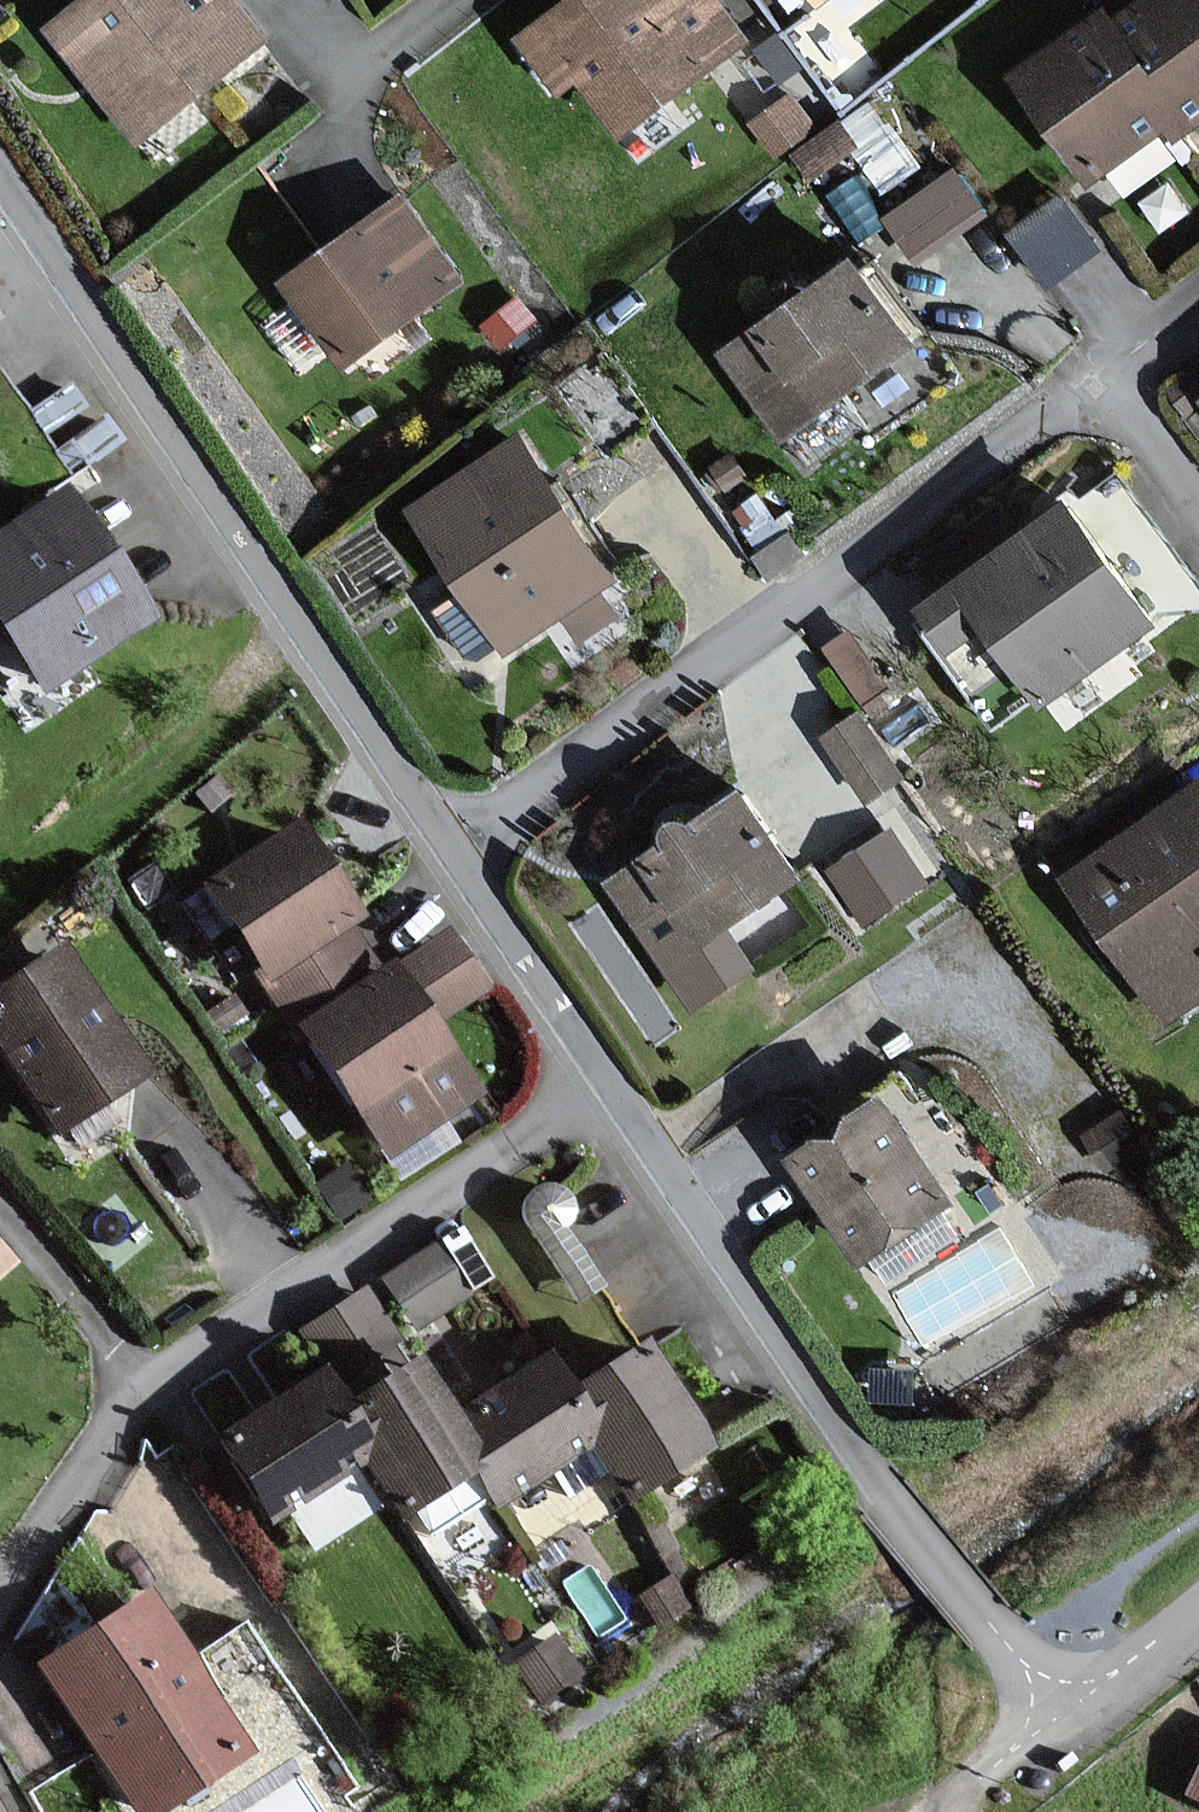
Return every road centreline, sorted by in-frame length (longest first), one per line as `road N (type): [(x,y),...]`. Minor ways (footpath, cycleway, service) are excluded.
road 1 (residential): [(452,860),(1057,408),(1094,393),(1124,415),(1198,512)]
road 2 (residential): [(0,1599),(146,1390),(512,1148),(543,1123),(592,1057)]
road 3 (residential): [(0,187),(452,860)]
road 4 (residential): [(592,1057),(863,1468)]
road 5 (residential): [(452,860),(592,1057)]
road 6 (unclassified): [(1077,1700),(951,1811)]
road 7 (residential): [(334,82),(442,0)]

